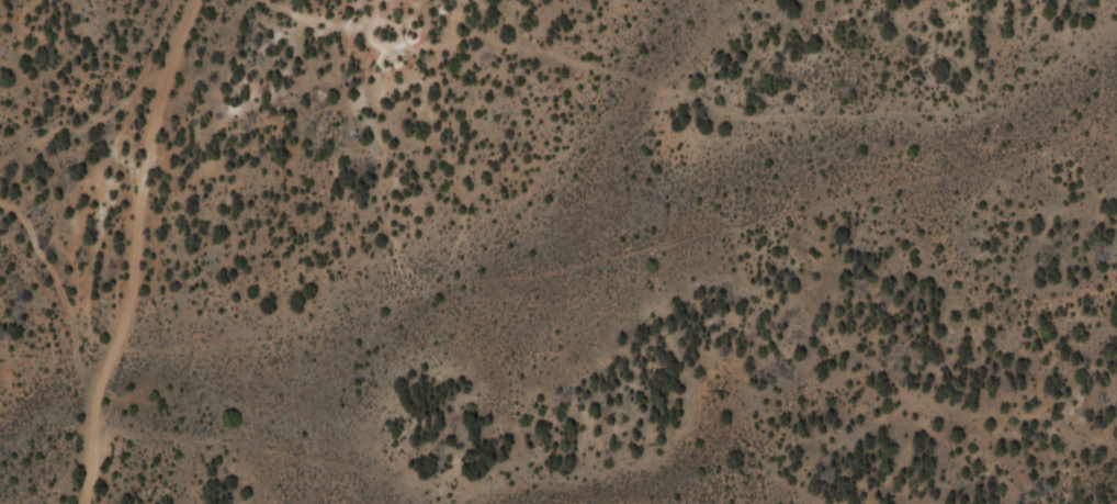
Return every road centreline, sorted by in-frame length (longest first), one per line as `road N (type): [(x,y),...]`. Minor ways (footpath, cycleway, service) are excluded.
road 1 (track): [(93,503),(126,327),(149,316),(225,0)]

